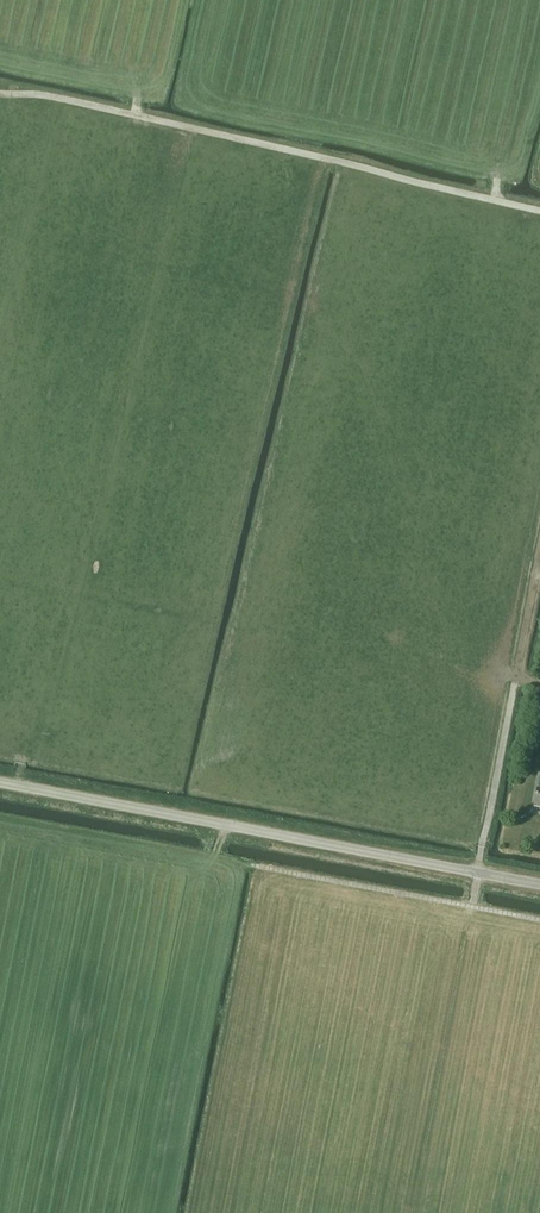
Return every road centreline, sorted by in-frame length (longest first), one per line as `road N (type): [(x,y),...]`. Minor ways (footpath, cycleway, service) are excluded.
road 1 (unclassified): [(539,886),(0,787)]

